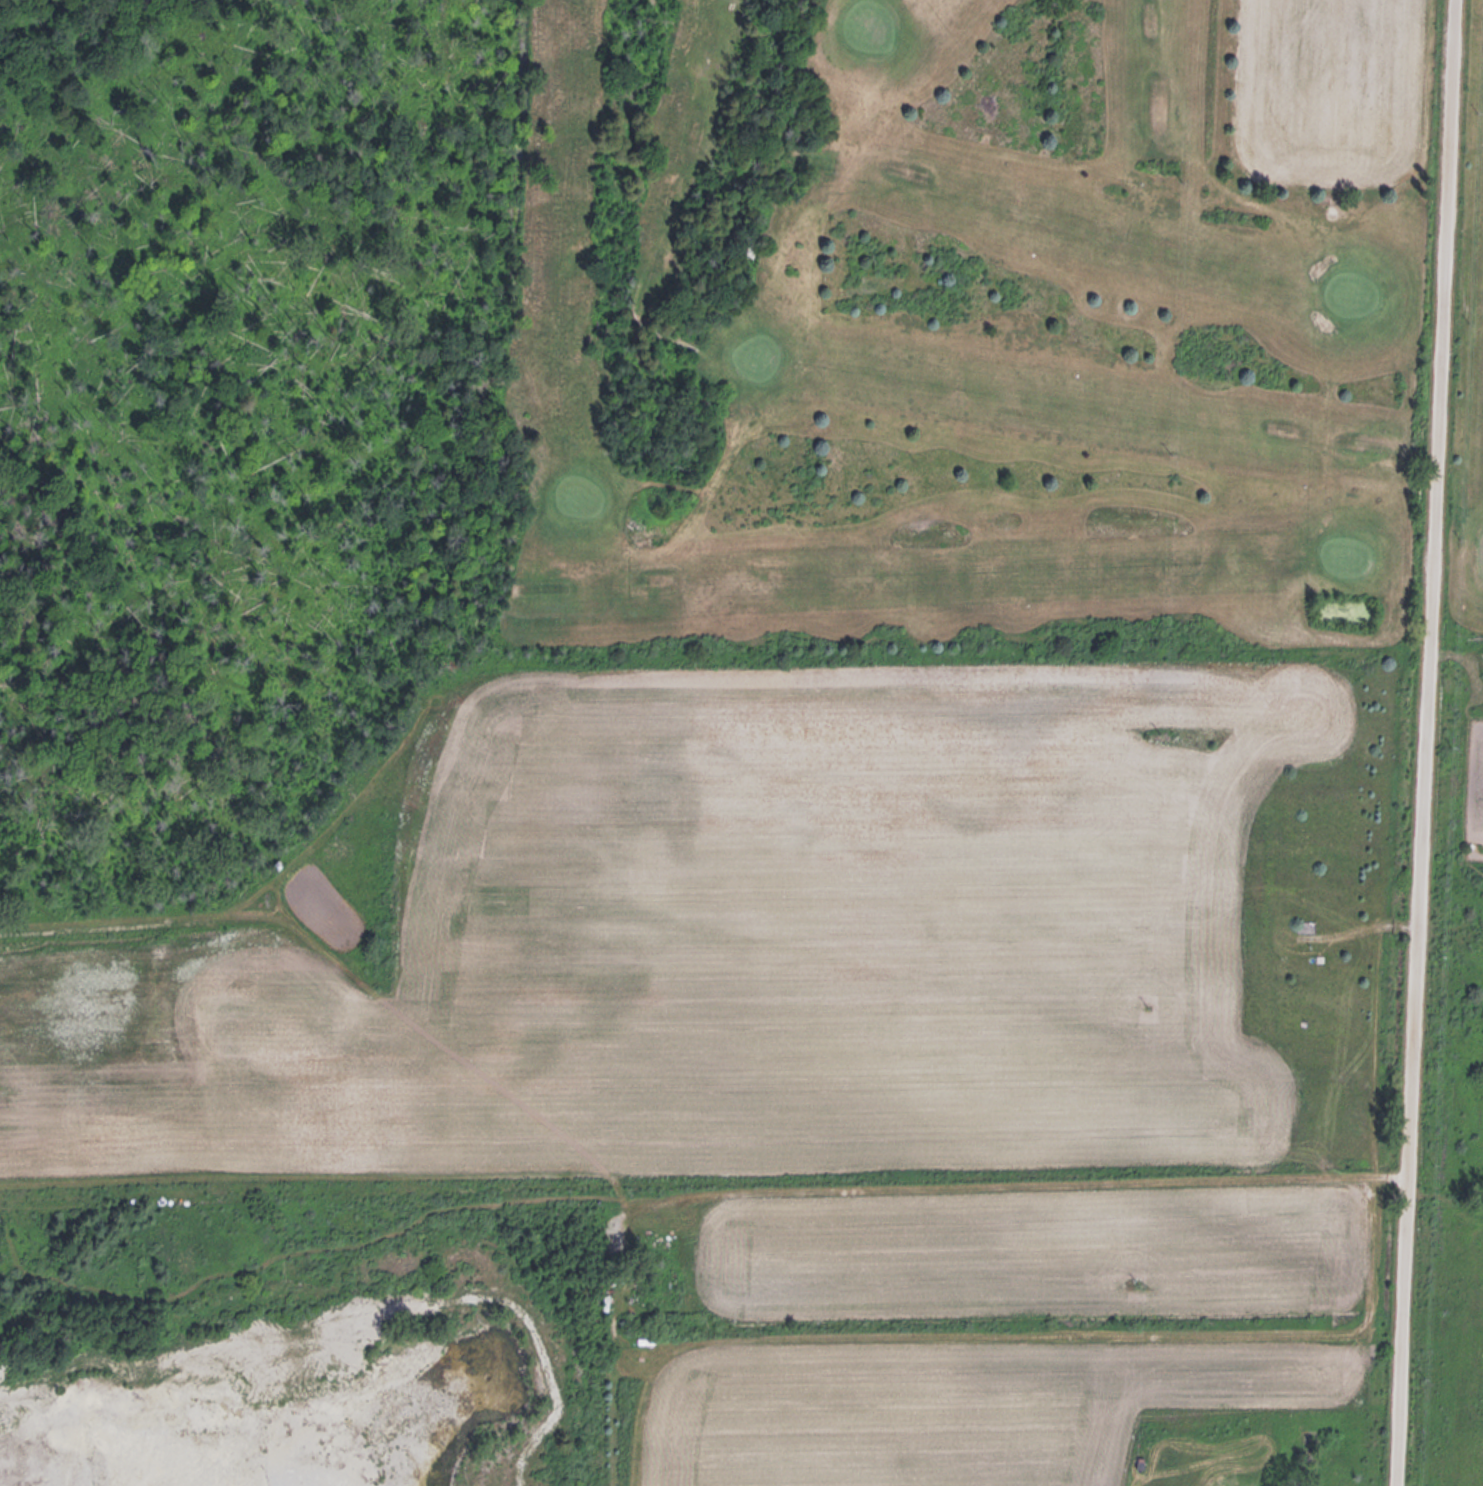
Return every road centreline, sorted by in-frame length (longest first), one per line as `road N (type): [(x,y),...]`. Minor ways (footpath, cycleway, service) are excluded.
road 1 (residential): [(1393,1485),(1453,0)]

